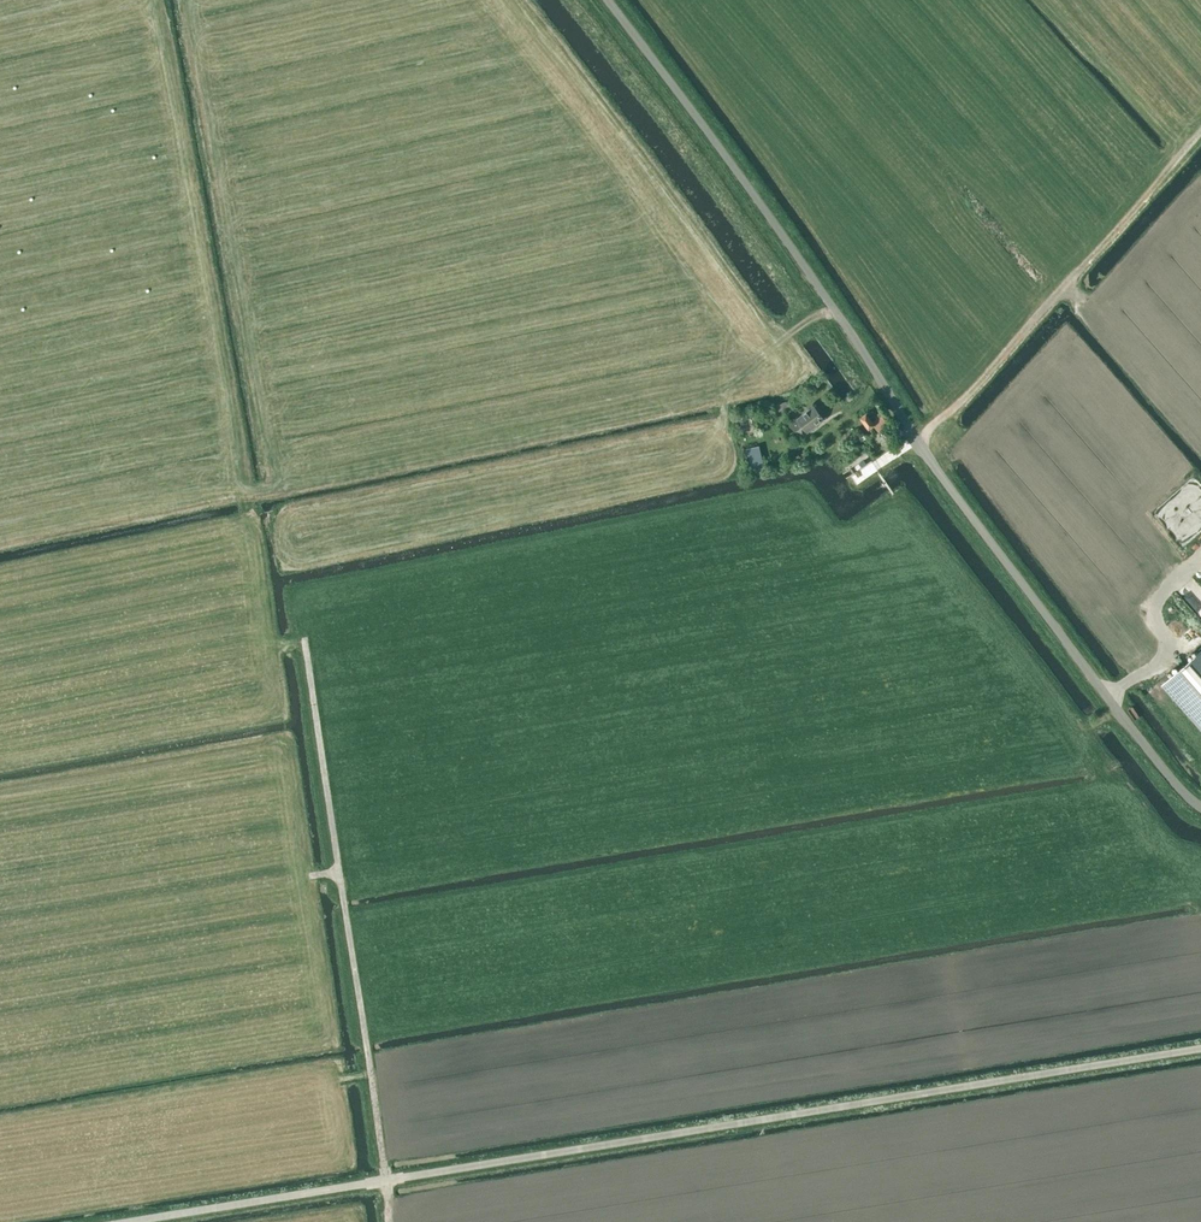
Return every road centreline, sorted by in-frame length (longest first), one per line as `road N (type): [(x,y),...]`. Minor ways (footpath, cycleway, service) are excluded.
road 1 (unclassified): [(124,1221),(1200,1048)]
road 2 (unclassified): [(1200,807),(1162,767),(935,467),(786,239),(607,0)]

